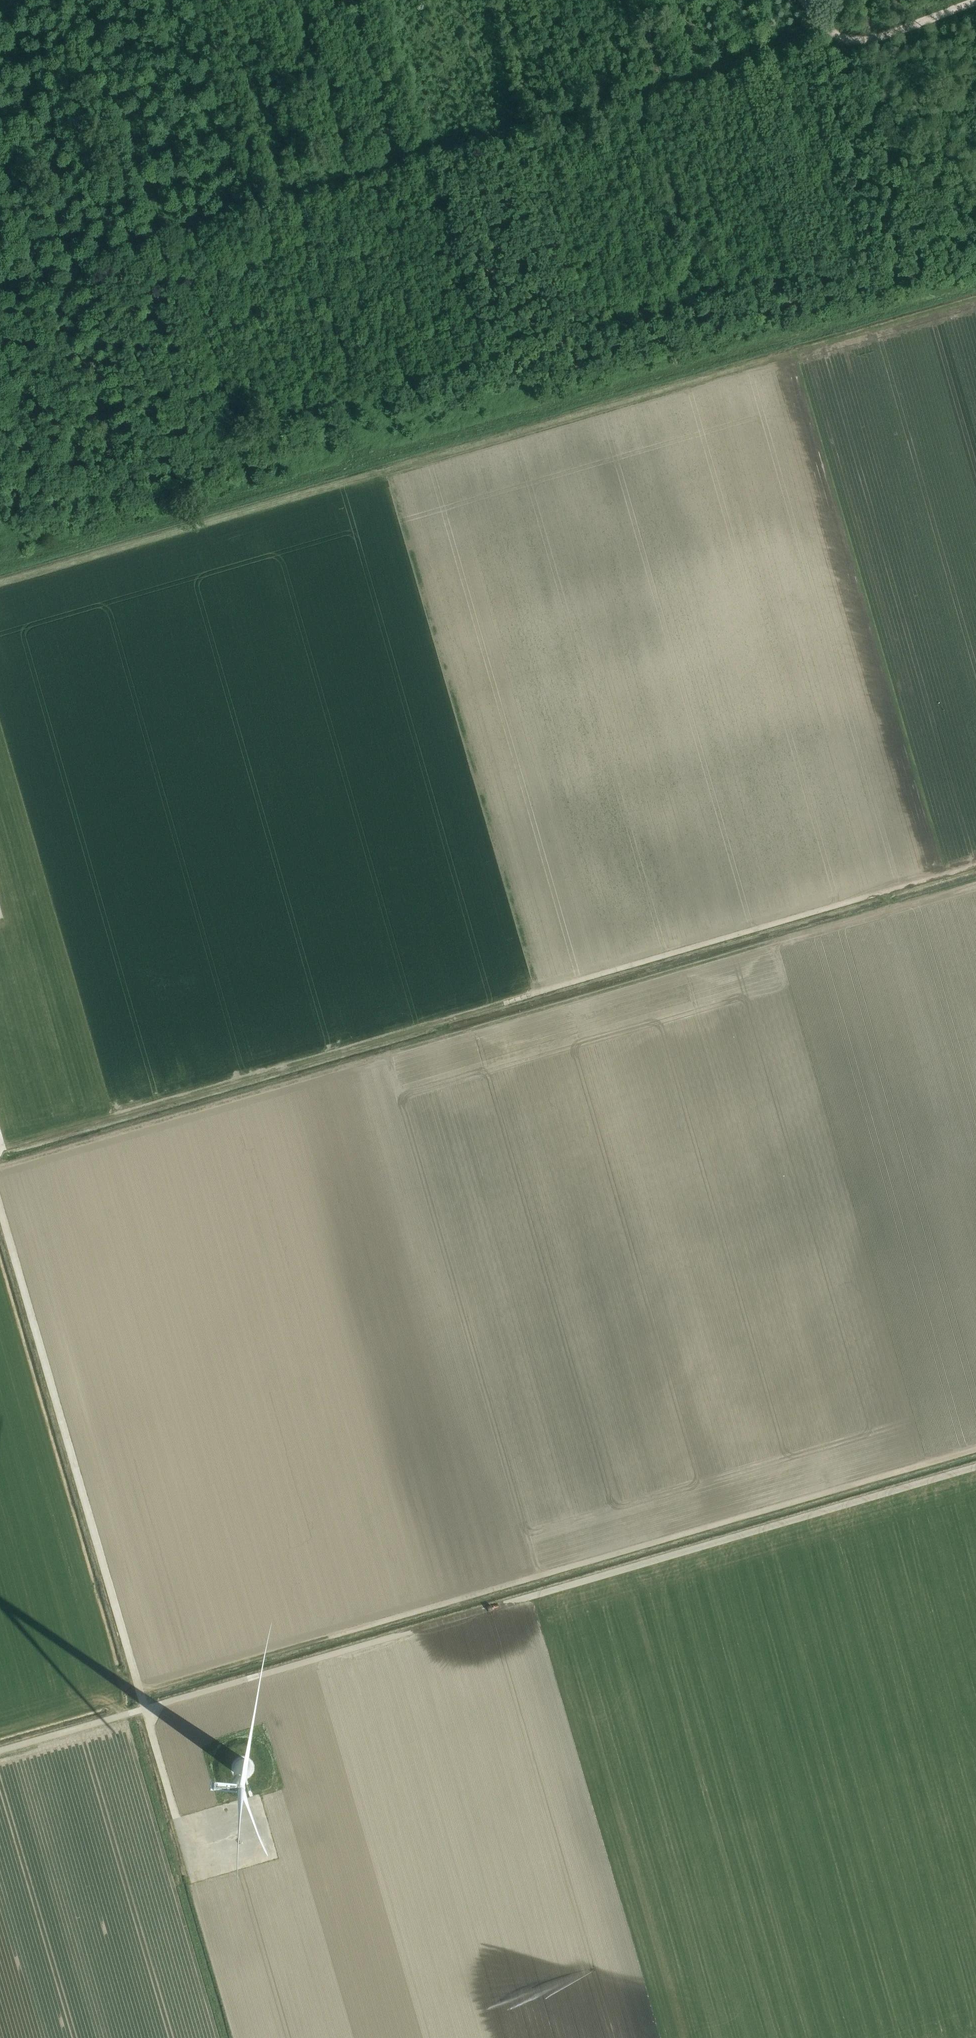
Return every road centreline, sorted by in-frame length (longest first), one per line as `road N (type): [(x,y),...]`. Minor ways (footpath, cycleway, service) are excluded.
road 1 (track): [(0,566),(975,283)]
road 2 (track): [(0,1209),(176,1817)]
road 3 (track): [(975,1),(872,40),(844,39)]

